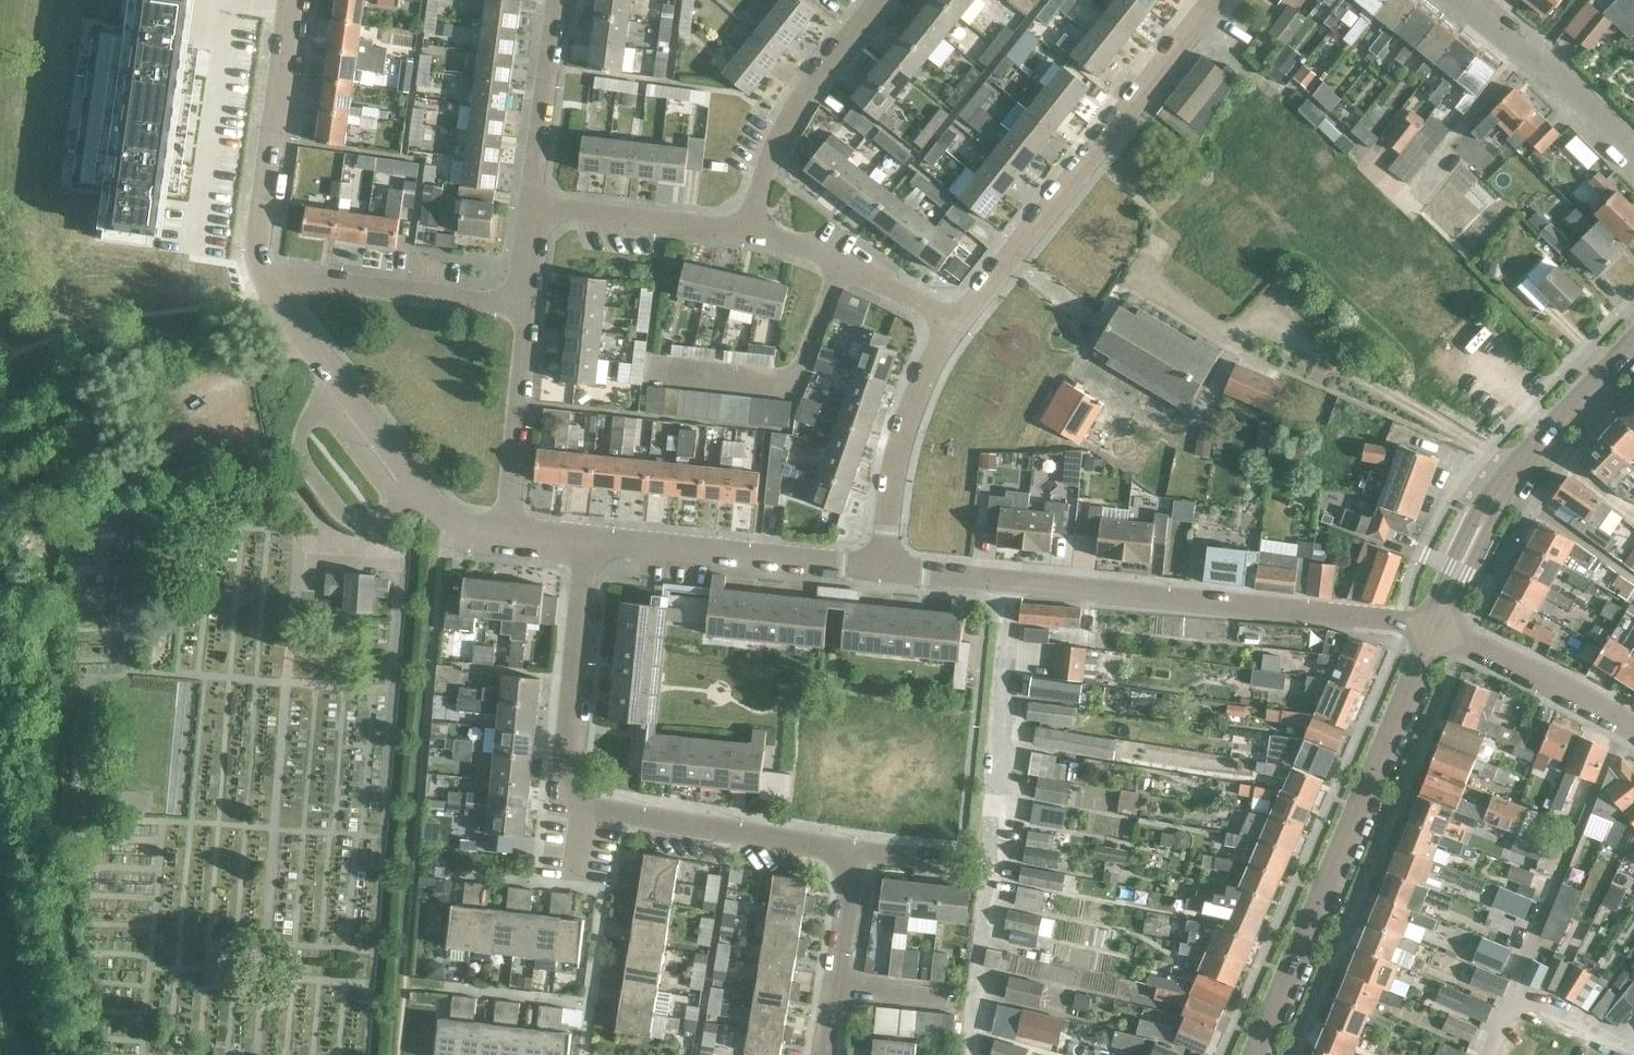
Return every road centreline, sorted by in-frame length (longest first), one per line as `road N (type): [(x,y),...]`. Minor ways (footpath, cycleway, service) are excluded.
road 1 (residential): [(1434,630),(880,565)]
road 2 (residential): [(856,850),(585,808),(585,767),(569,730),(589,538)]
road 3 (residential): [(1255,1054),(1434,630)]
road 4 (residential): [(959,322),(1217,0)]
road 5 (residential): [(511,526),(448,519),(436,509),(269,280)]
road 6 (residential): [(1434,630),(1502,489),(1633,347)]
road 7 (residential): [(880,565),(589,538)]
road 8 (residential): [(269,280),(262,256),(293,0)]
road 9 (residential): [(749,231),(782,132),(878,0)]
road 10 (residential): [(269,280),(289,268),(528,300)]
road 11 (residential): [(880,565),(891,475),(918,394),(959,322)]
road 12 (residential): [(749,231),(797,245),(959,322)]
road 13 (residential): [(511,526),(528,300)]
road 14 (residential): [(1633,152),(1537,56),(1466,0)]
road 15 (residential): [(1633,721),(1434,630)]
road 16 (residential): [(536,203),(749,231)]
road 17 (residential): [(828,1054),(856,850)]
road 18 (residential): [(536,203),(556,0)]

